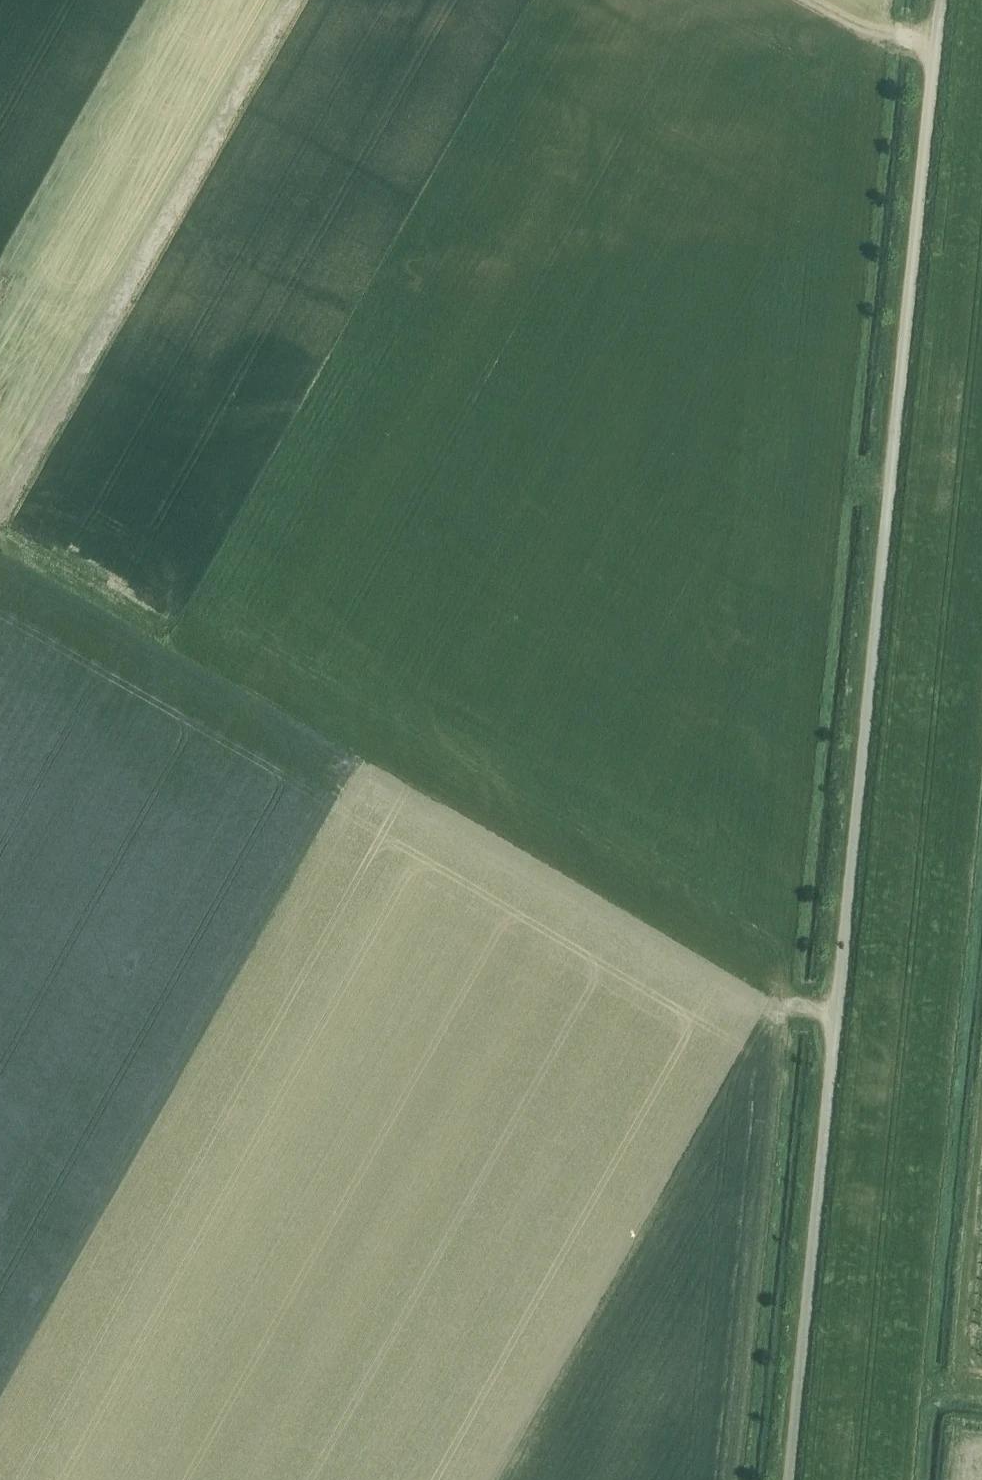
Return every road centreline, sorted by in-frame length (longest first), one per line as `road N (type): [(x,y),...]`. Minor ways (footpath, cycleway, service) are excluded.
road 1 (unclassified): [(788,1479),(942,0)]

